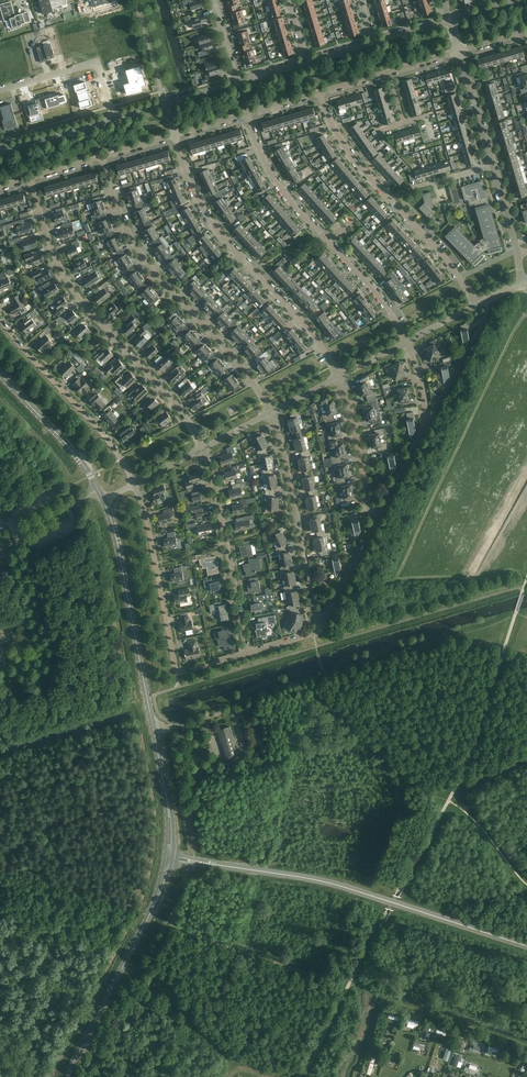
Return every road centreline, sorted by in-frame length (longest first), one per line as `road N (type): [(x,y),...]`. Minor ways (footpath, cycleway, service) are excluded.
road 1 (tertiary): [(526,947),(317,880),(212,864)]
road 2 (residential): [(202,449),(187,419),(63,273),(30,178)]
road 3 (tertiary): [(169,808),(104,500)]
road 4 (residential): [(271,413),(235,359),(143,256),(102,157)]
road 5 (residential): [(338,377),(323,348),(214,224),(175,136)]
road 6 (residential): [(407,341),(271,174),(246,114)]
road 7 (residential): [(135,484),(95,421),(0,314)]
road 8 (residential): [(321,622),(271,413)]
road 9 (residential): [(247,653),(202,449)]
road 10 (residential): [(373,523),(428,419),(407,341)]
road 11 (track): [(336,1013),(285,966),(163,926)]
road 12 (tertiary): [(66,1076),(155,903)]
road 13 (residential): [(176,674),(135,484)]
road 14 (track): [(132,700),(139,708),(135,729),(0,768)]
road 15 (tertiary): [(104,500),(78,458),(0,373)]
road 16 (track): [(0,885),(126,928),(151,945)]
road 17 (unclassified): [(0,91),(97,63),(115,119)]
road 18 (track): [(0,742),(147,700)]
road 19 (residential): [(373,523),(338,377)]
road 20 (residential): [(475,305),(389,197)]
road 21 (residential): [(389,197),(344,142),(321,93)]

